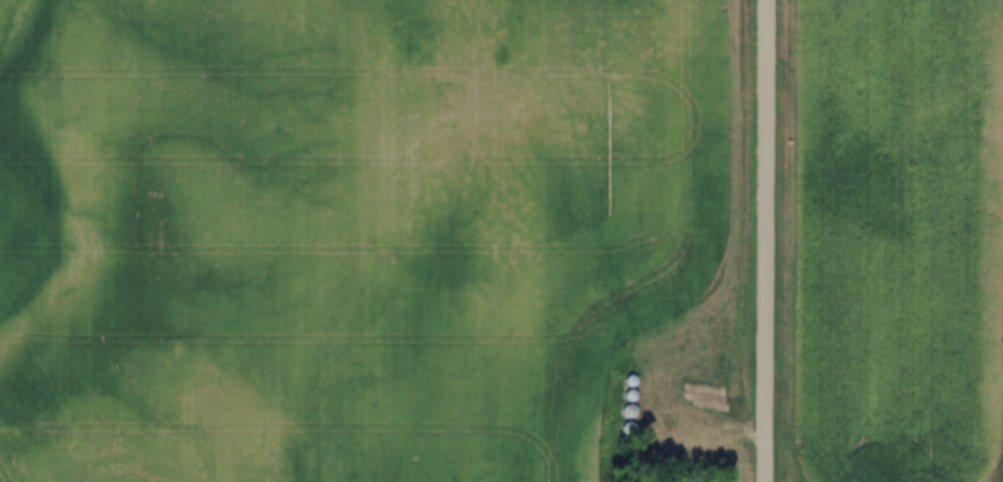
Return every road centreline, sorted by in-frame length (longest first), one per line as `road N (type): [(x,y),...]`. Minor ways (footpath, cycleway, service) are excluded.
road 1 (residential): [(770,481),(771,0)]

